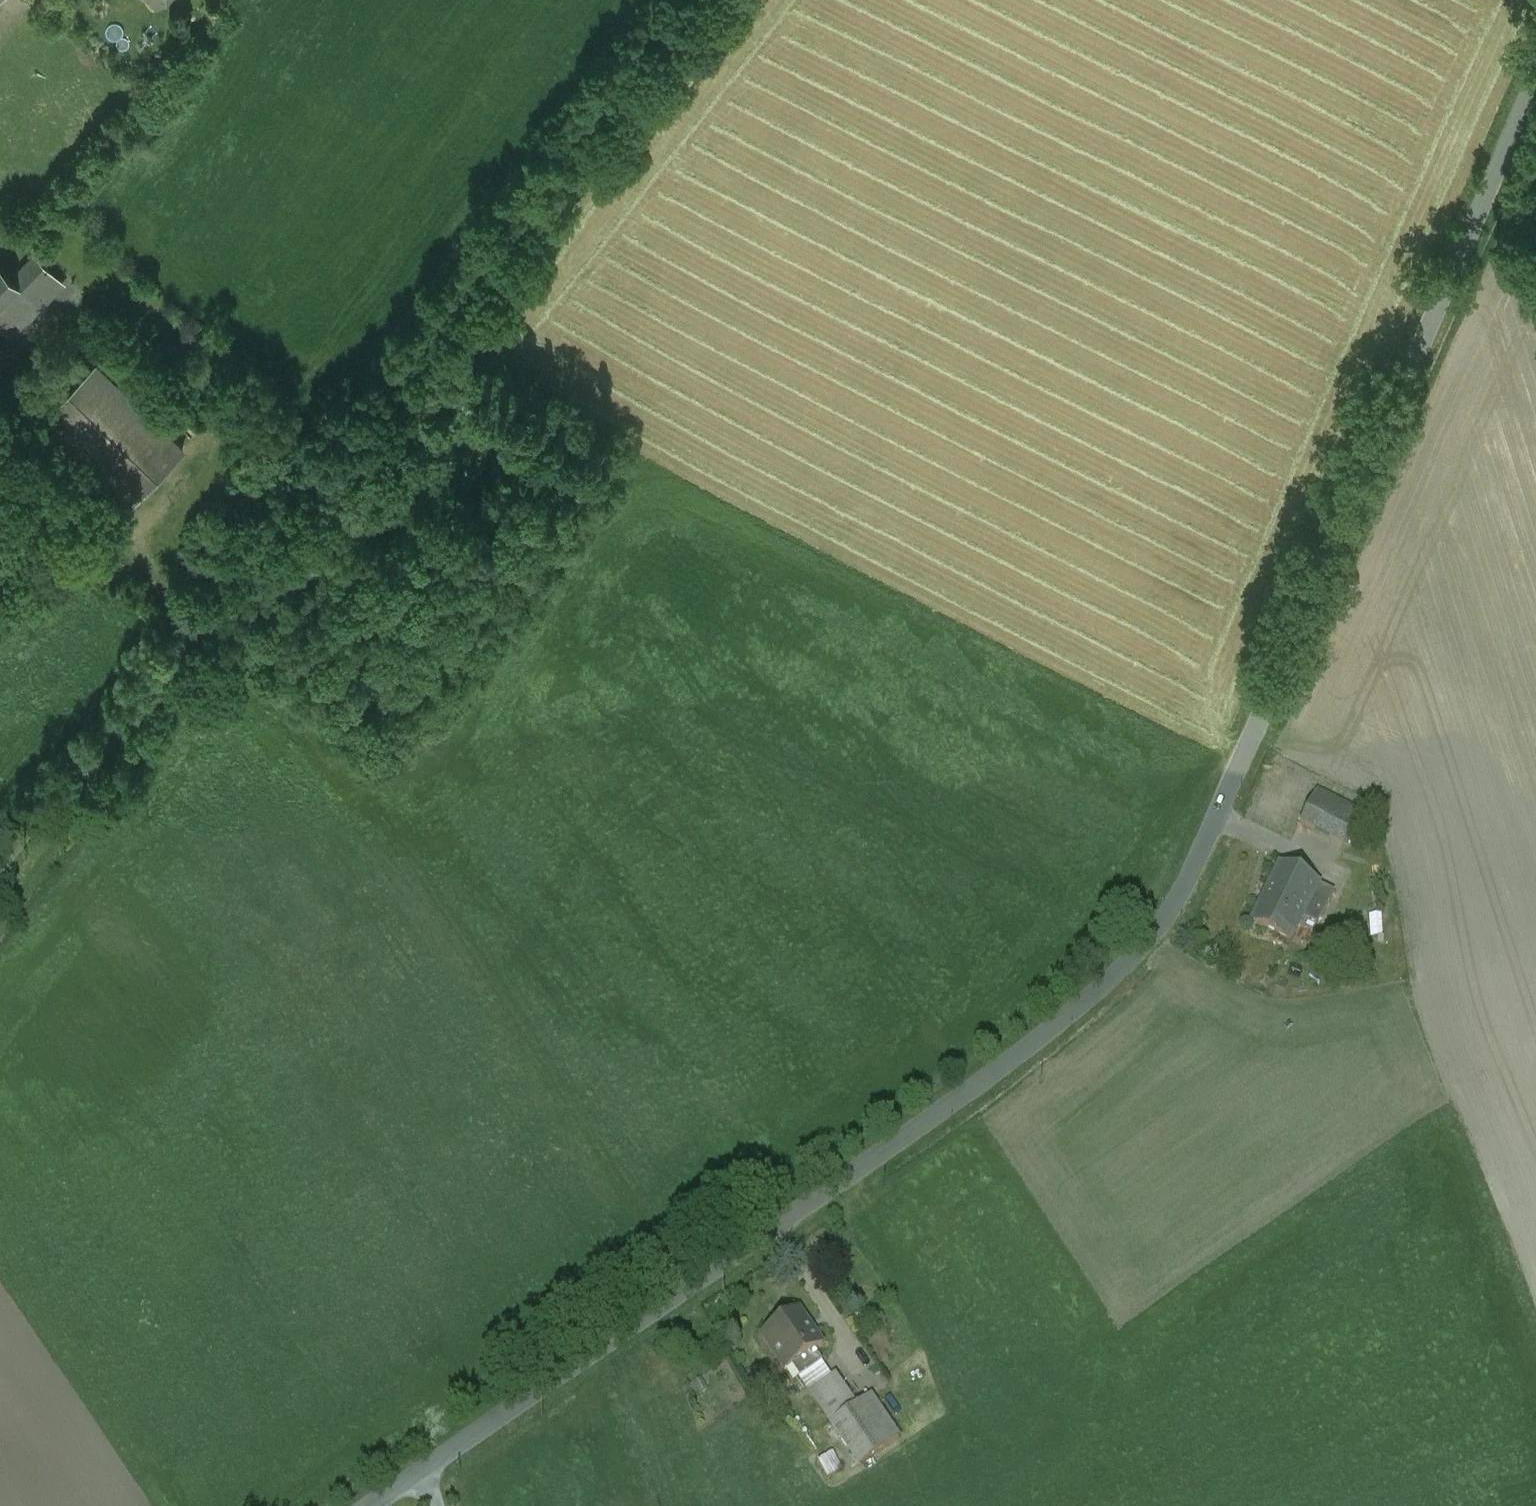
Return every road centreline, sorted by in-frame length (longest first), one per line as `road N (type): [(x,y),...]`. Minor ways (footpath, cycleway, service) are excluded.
road 1 (unclassified): [(439,1459),(992,1075),(1156,933),(1263,720),(1535,79)]

